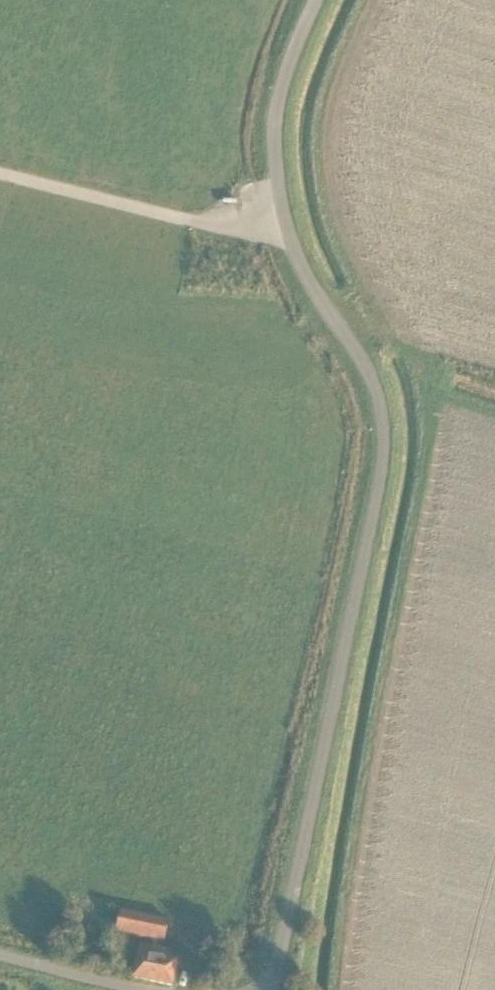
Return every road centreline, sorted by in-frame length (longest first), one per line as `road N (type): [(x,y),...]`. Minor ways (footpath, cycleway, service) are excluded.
road 1 (unclassified): [(269,989),(382,462),(382,422),(368,372),(302,270),(278,185),(282,85),(315,0)]
road 2 (unclassified): [(148,989),(0,955)]

